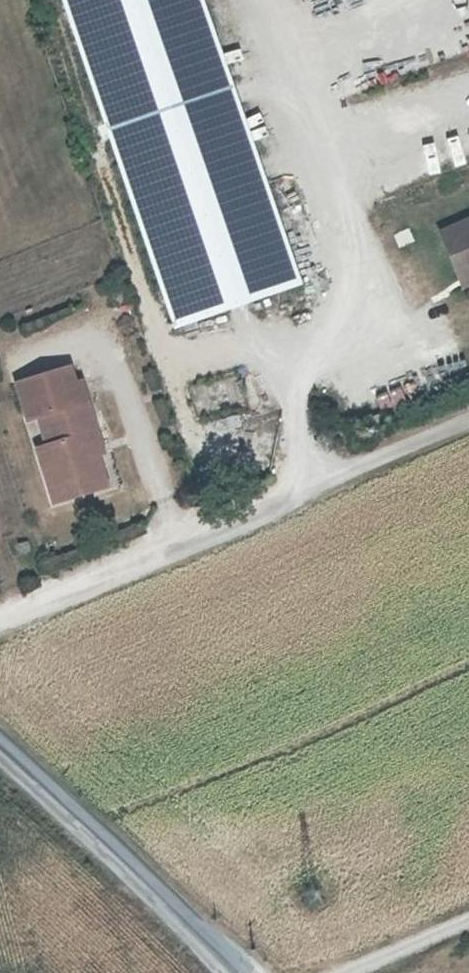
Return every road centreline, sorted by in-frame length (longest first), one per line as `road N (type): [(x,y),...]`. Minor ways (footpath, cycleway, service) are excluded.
road 1 (tertiary): [(0,748),(233,972)]
road 2 (track): [(468,420),(318,483)]

